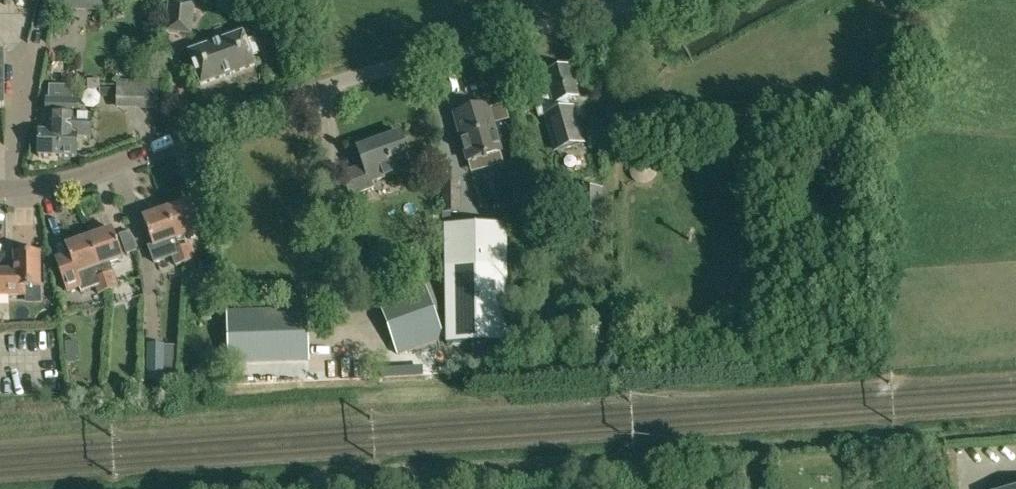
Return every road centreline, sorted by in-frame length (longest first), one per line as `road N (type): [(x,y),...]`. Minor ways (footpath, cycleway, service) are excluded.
road 1 (unclassified): [(0,189),(54,181),(287,96),(637,0)]

